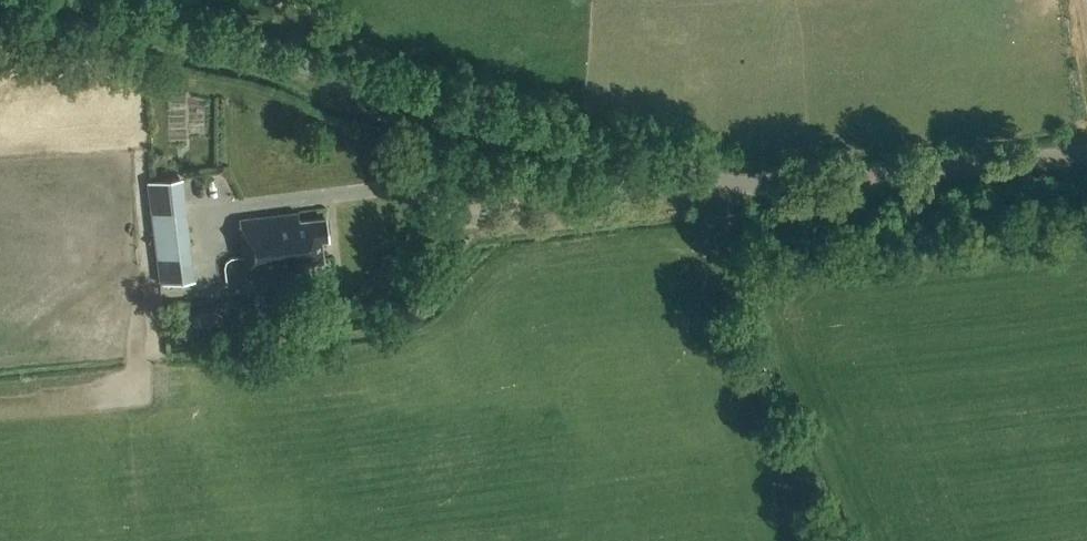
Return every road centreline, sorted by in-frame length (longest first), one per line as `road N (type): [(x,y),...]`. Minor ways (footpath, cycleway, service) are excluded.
road 1 (unclassified): [(111,0),(364,85),(683,169),(792,181),(1086,153)]

